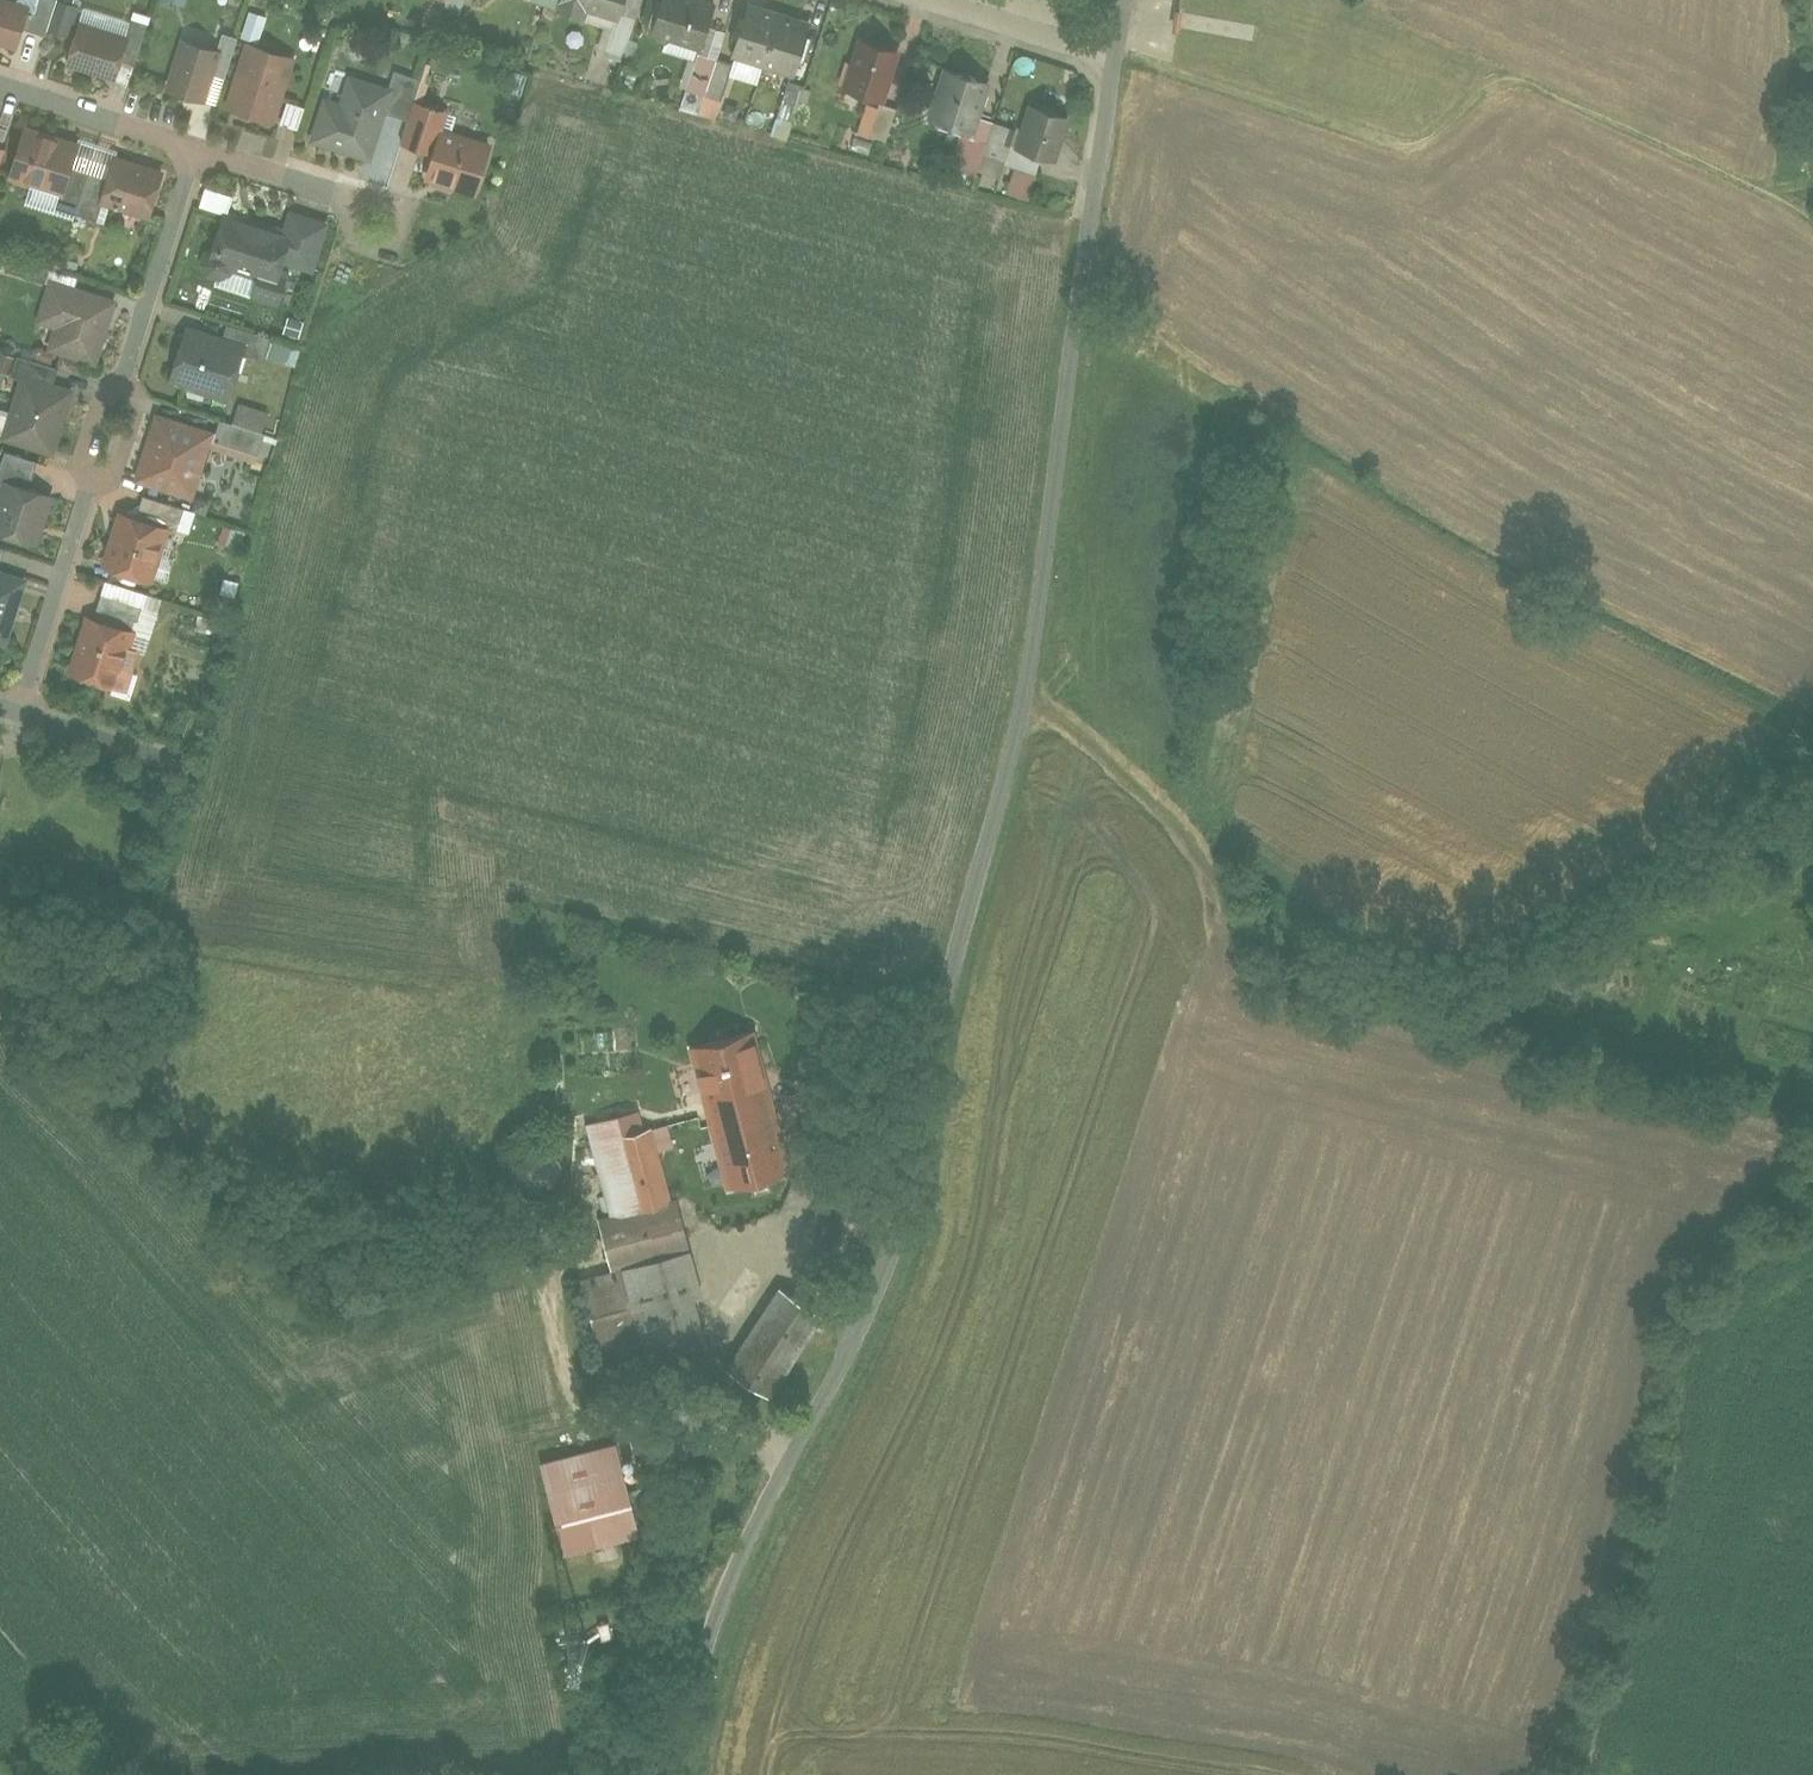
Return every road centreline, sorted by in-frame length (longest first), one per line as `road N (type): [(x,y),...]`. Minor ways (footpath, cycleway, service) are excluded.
road 1 (residential): [(1116,53),(1020,729),(949,973),(889,1222),(714,1588),(666,1774)]
road 2 (residential): [(21,710),(190,137)]
road 3 (residential): [(0,78),(190,137)]
road 4 (residential): [(190,137),(372,190)]
road 5 (residential): [(1116,53),(944,0)]
road 6 (residential): [(21,710),(169,758)]

